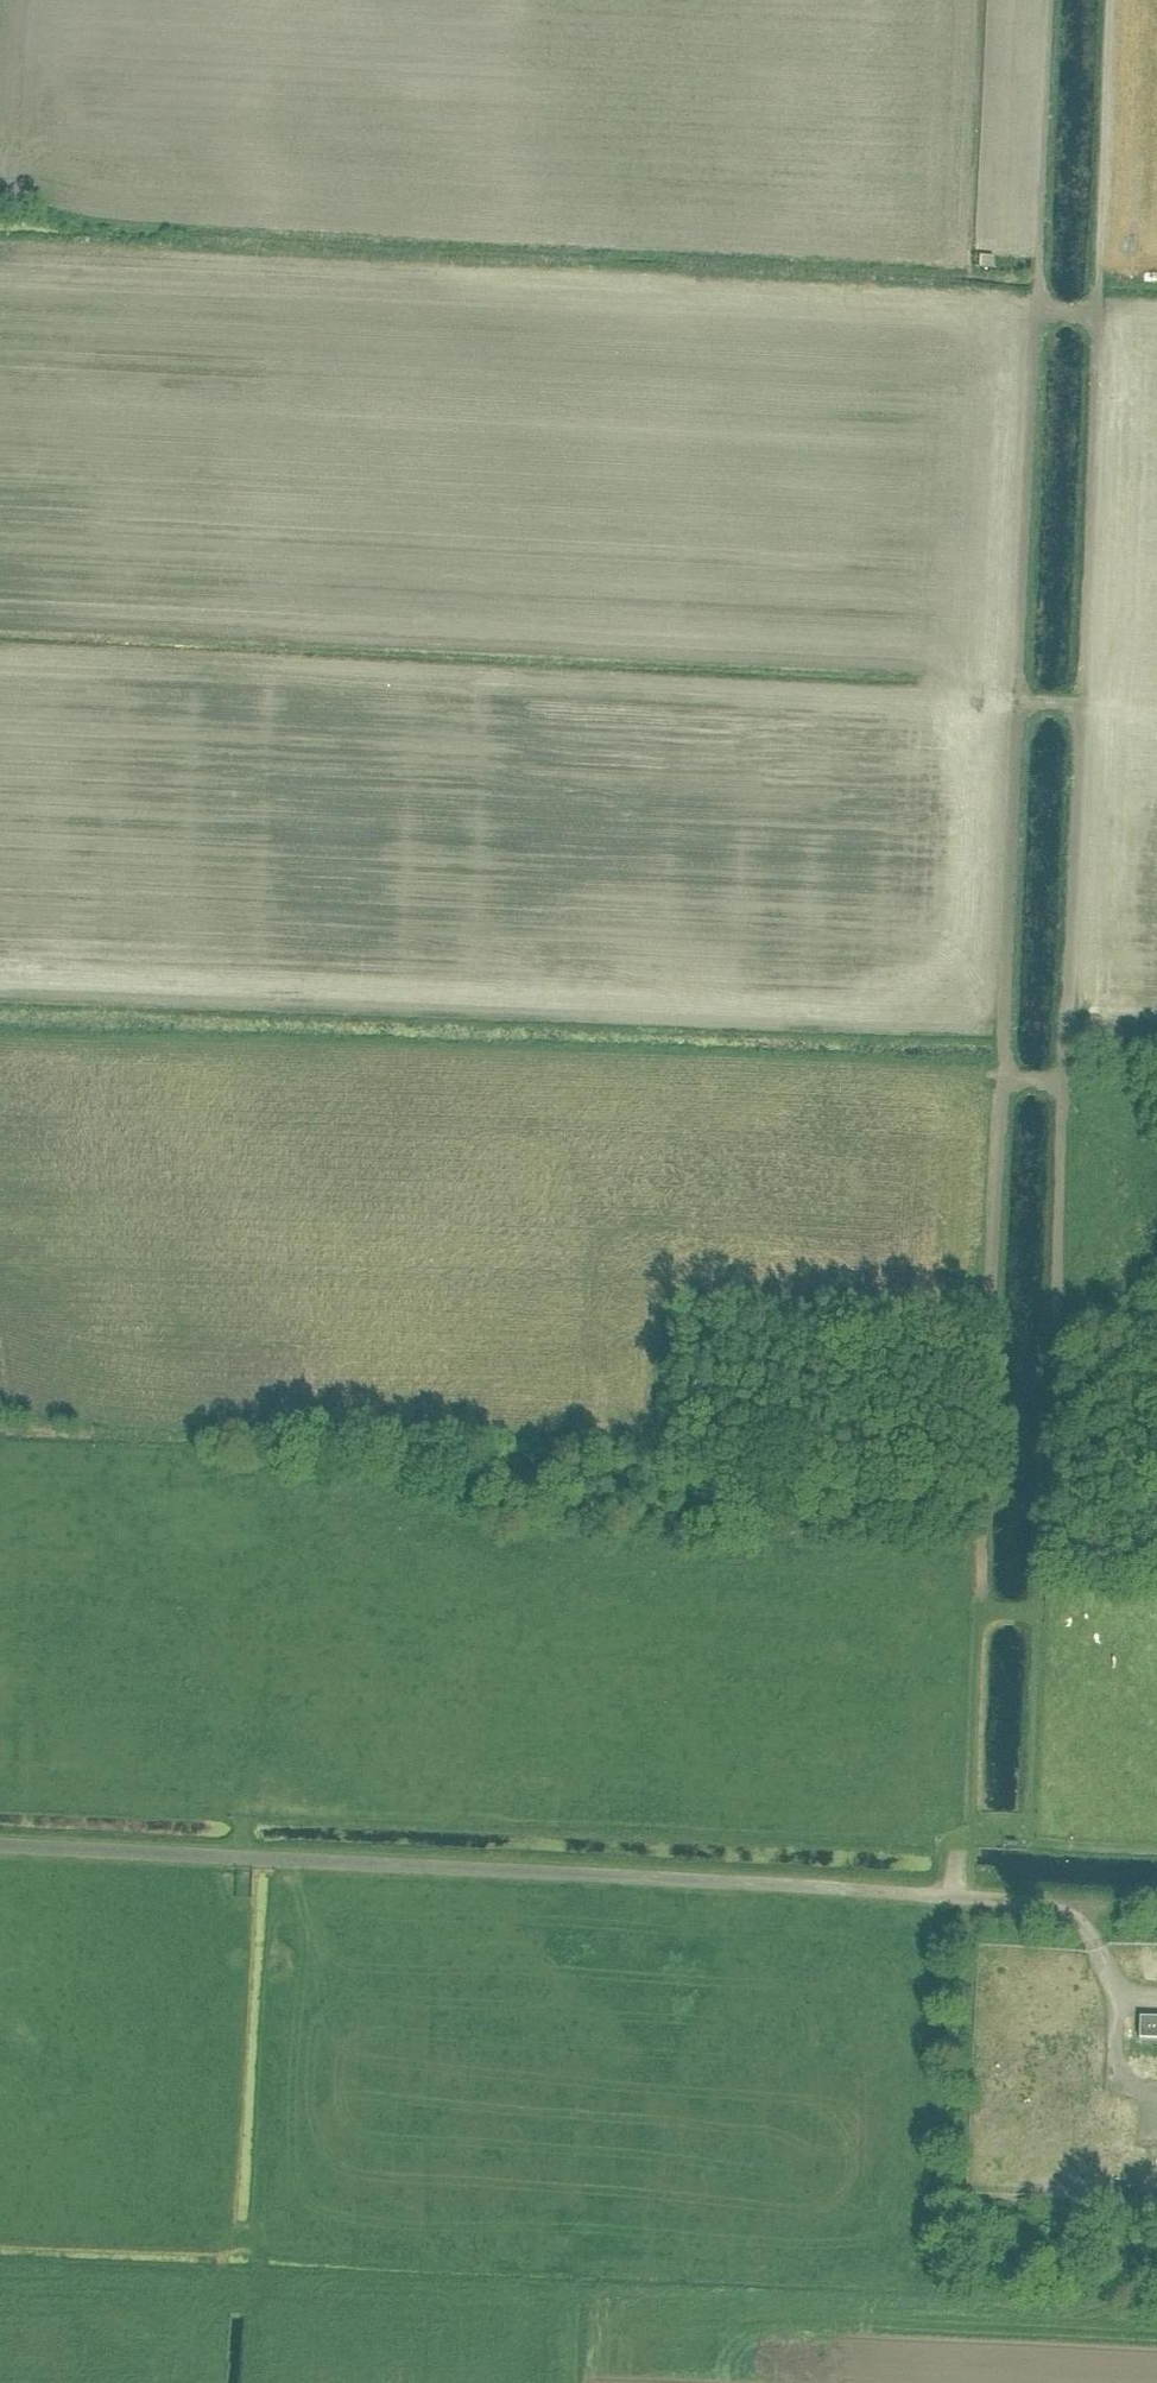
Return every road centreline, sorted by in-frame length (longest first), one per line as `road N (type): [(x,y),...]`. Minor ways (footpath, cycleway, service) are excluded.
road 1 (unclassified): [(0,1846),(1037,1903),(1072,1917),(1094,1943)]
road 2 (track): [(739,2321),(1156,2339)]

